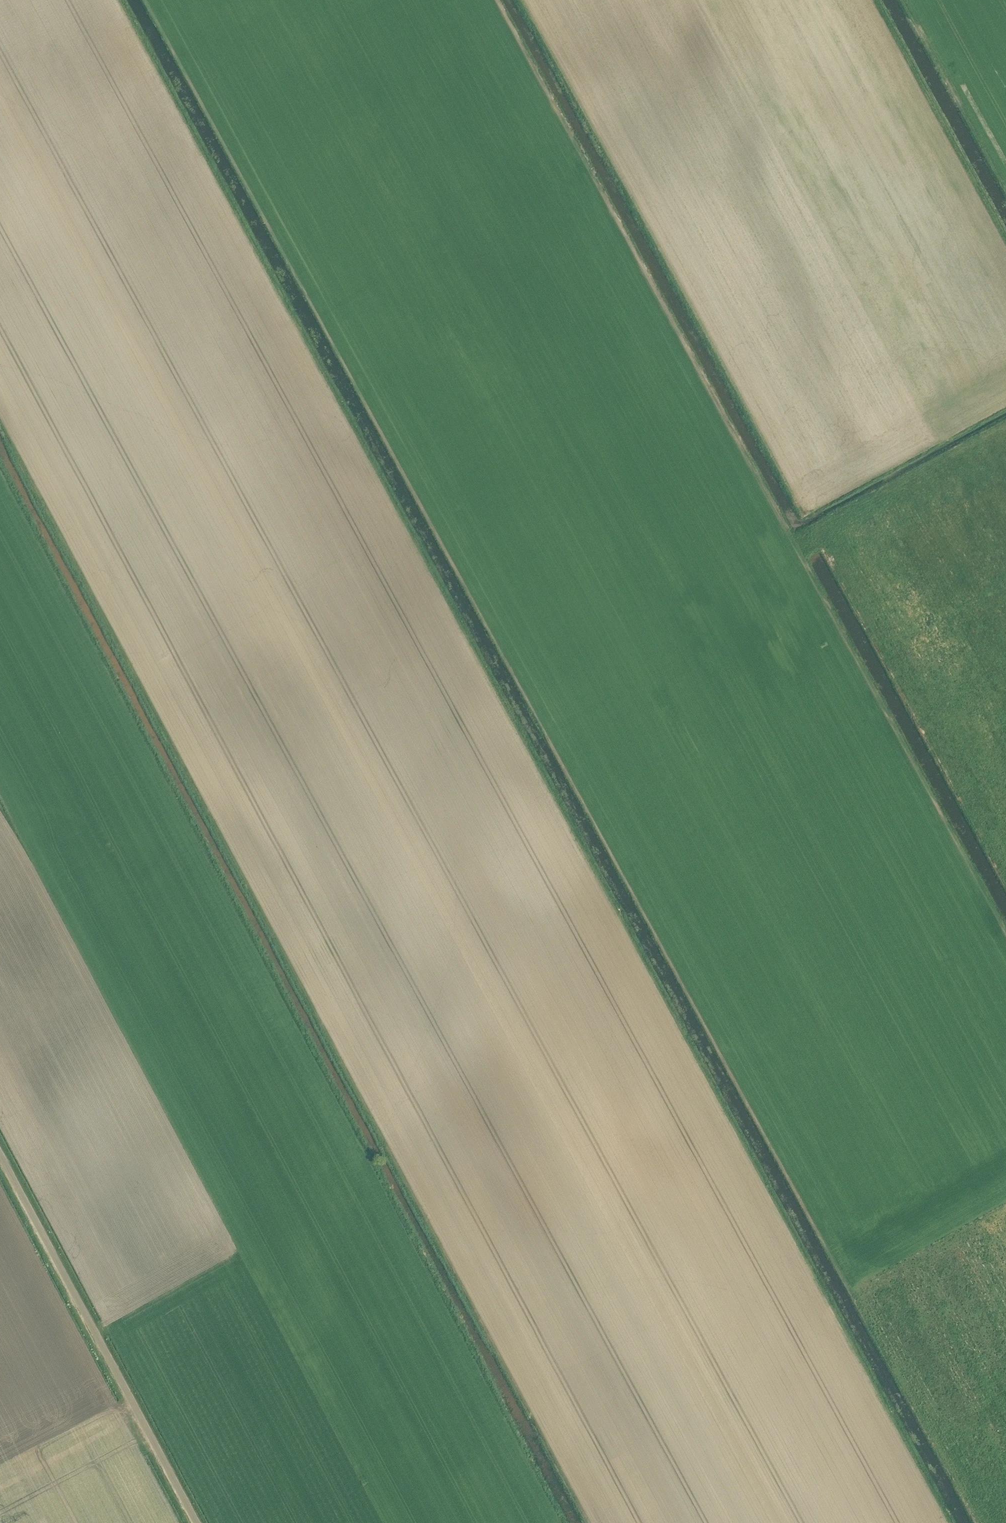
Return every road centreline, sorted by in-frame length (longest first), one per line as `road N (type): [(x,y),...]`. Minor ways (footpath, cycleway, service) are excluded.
road 1 (unclassified): [(197,1522),(0,1154)]

